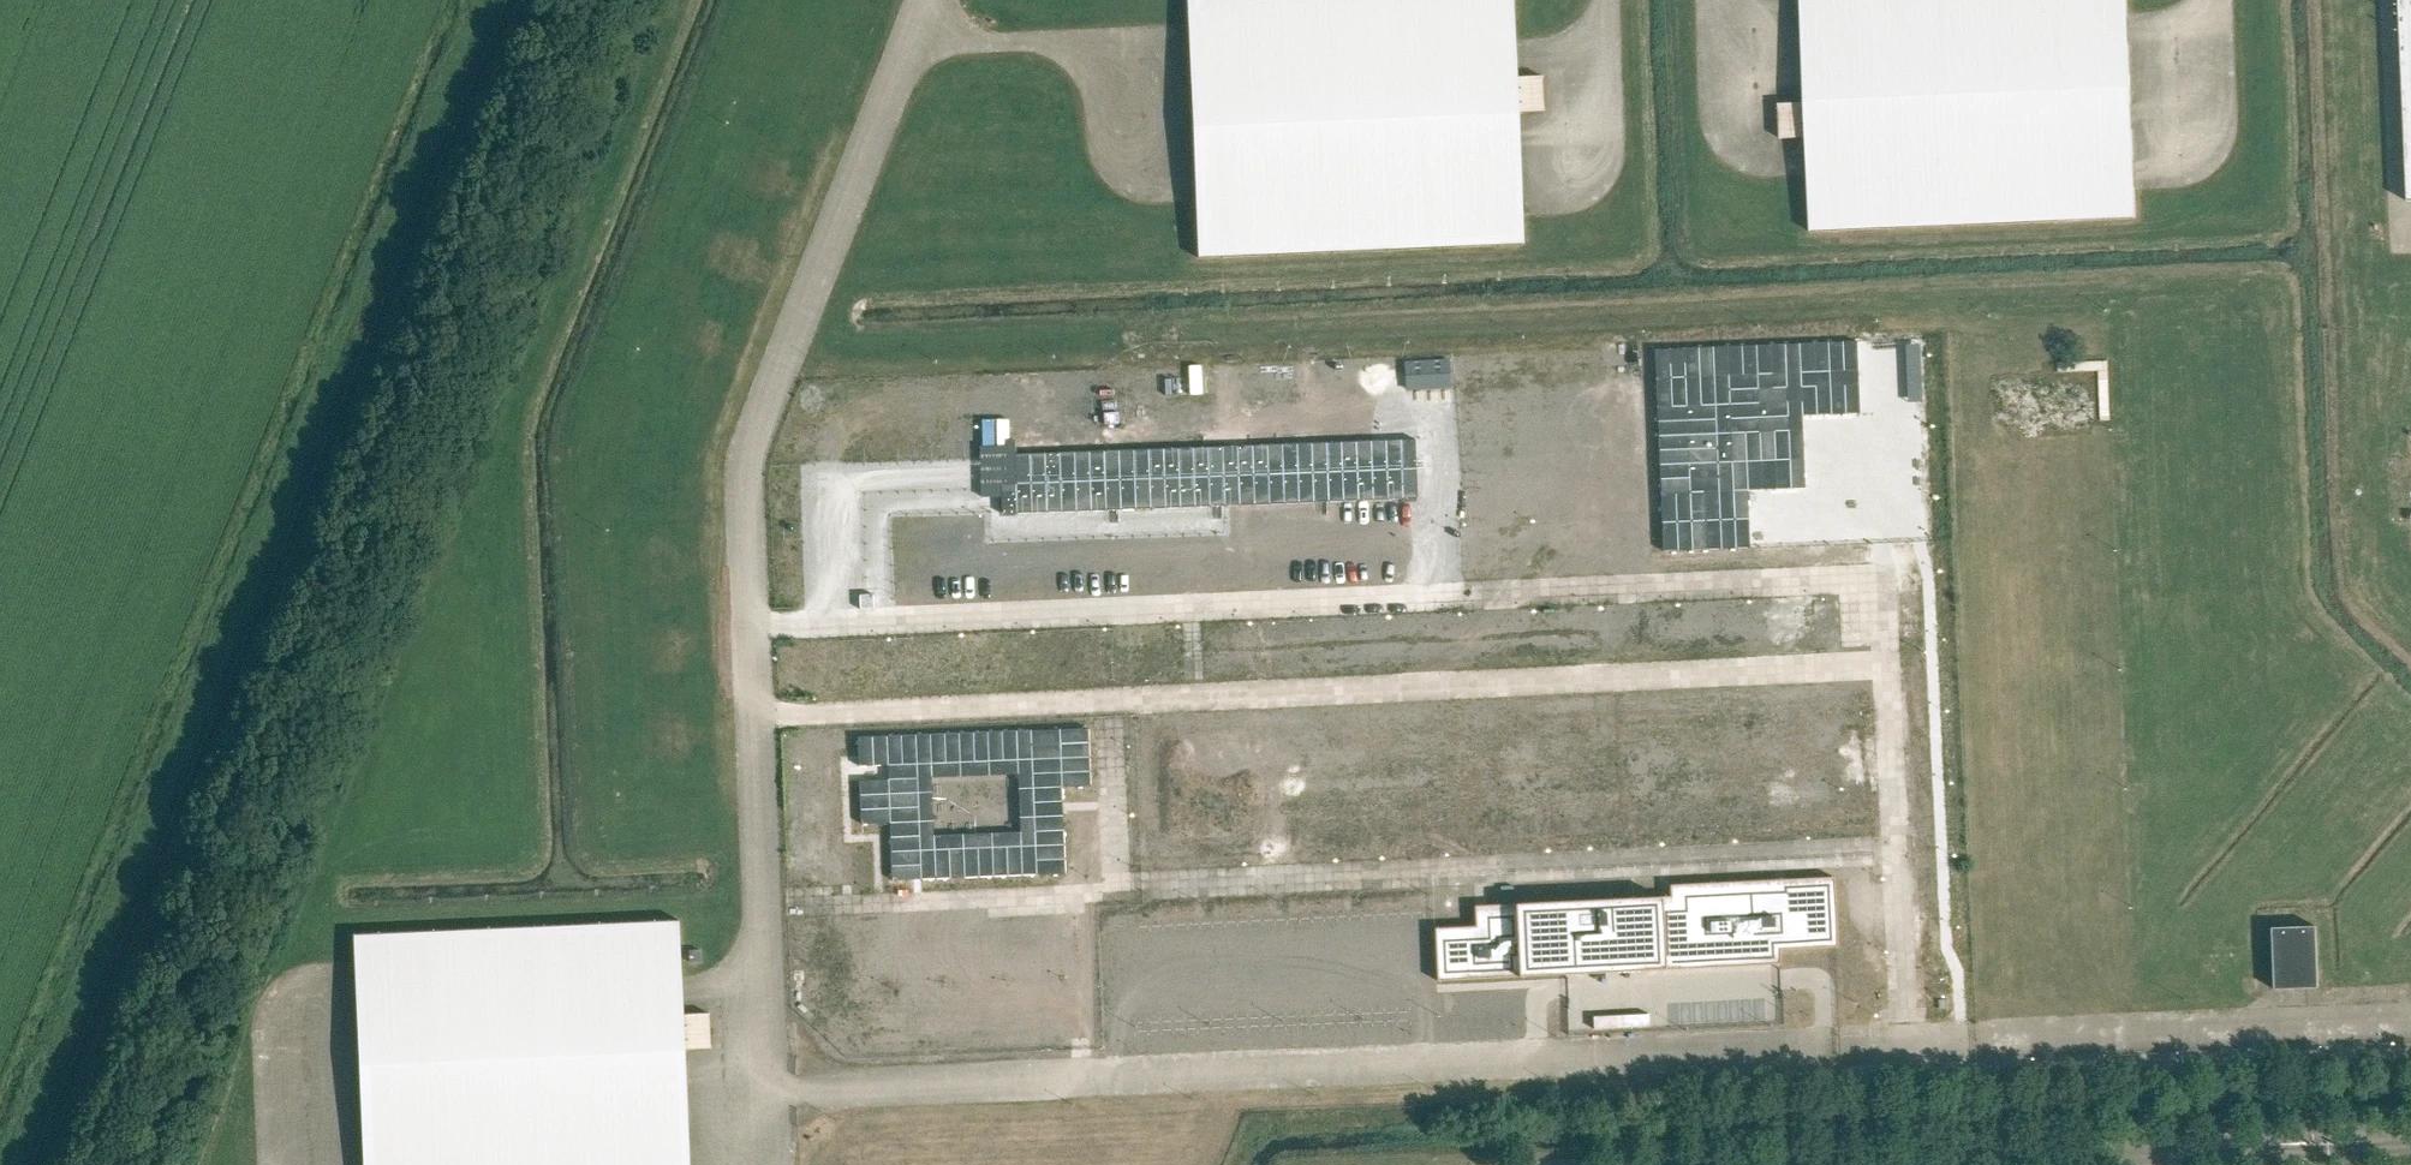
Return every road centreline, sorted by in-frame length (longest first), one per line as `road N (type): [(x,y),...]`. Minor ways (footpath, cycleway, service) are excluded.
road 1 (unclassified): [(1803,1164),(2410,1139)]

